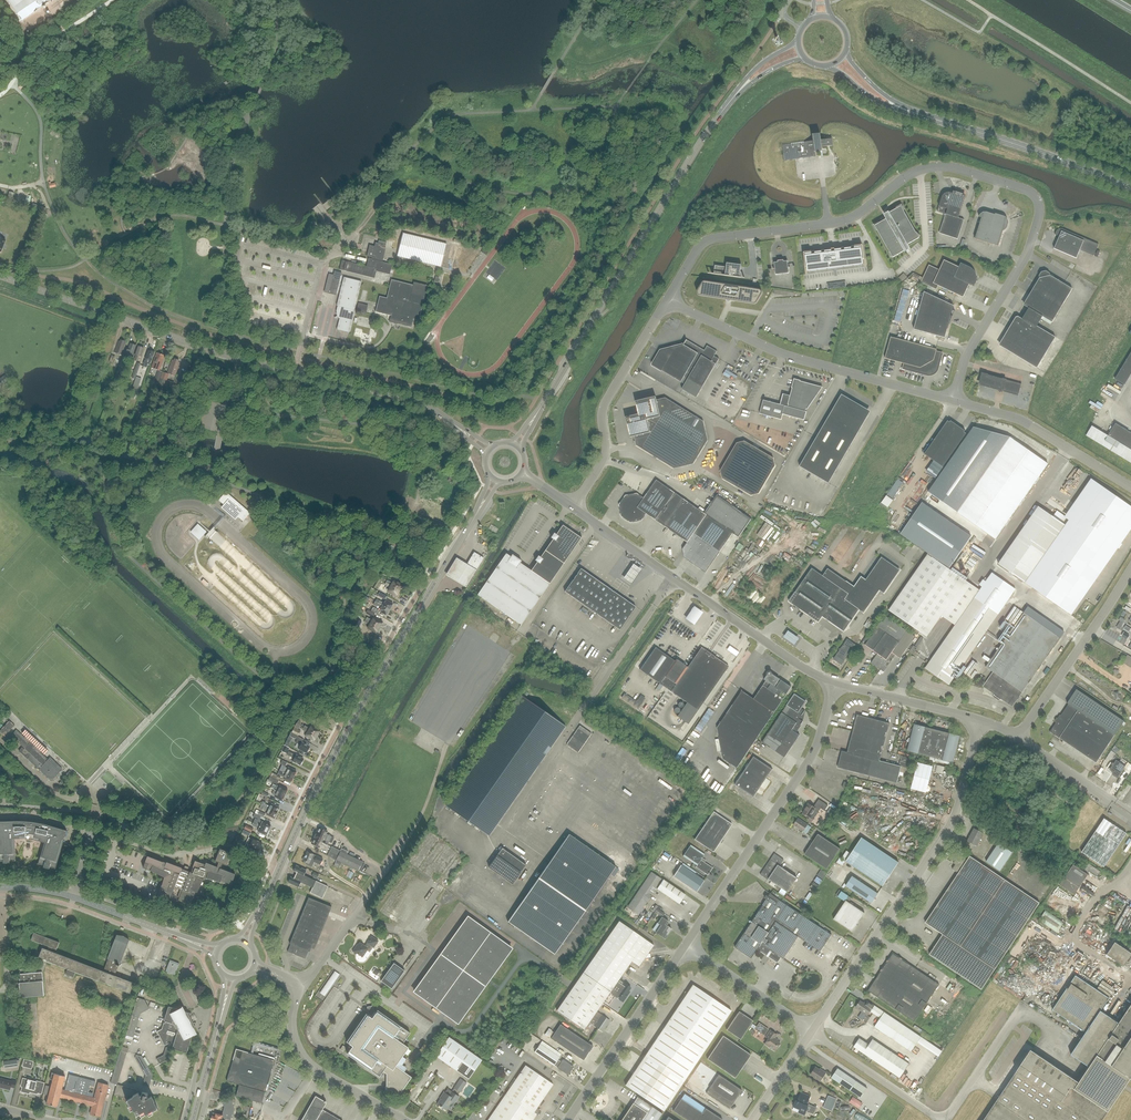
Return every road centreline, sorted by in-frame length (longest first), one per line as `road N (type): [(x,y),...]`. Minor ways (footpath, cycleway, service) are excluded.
road 1 (unclassified): [(667,302),(708,240),(845,221),(921,170),(955,168),(1025,189),(1039,205),(1033,240),(969,352),(954,402)]
road 2 (tertiary): [(0,276),(239,358),(422,404),(459,428)]
road 3 (secondary): [(537,413),(705,135),(749,80)]
road 4 (unclassified): [(812,1032),(949,832),(980,720)]
road 5 (residential): [(434,585),(423,584),(343,720),(273,863),(278,867)]
road 6 (secondary): [(278,867),(365,696),(434,585)]
road 7 (unclassified): [(835,682),(572,508)]
road 8 (unclassified): [(954,402),(784,356),(667,302)]
road 9 (unclassified): [(835,682),(812,758),(686,945)]
road 10 (primary): [(860,81),(902,109),(1130,188)]
road 11 (unclassified): [(572,508),(604,461),(604,404),(667,302)]
road 12 (tertiary): [(0,888),(55,892),(218,948)]
road 13 (unclassified): [(686,945),(569,1119)]
road 14 (unclassified): [(1020,738),(1130,569)]
road 15 (unclassified): [(1130,487),(1018,419),(954,402)]
road 16 (unclassified): [(405,1119),(309,1062),(290,1025),(299,985)]
road 17 (unclassified): [(299,985),(402,848)]
road 18 (unclassified): [(941,1119),(812,1032)]
road 19 (unclassified): [(812,1032),(686,945)]
road 20 (unclassified): [(980,720),(835,682)]

